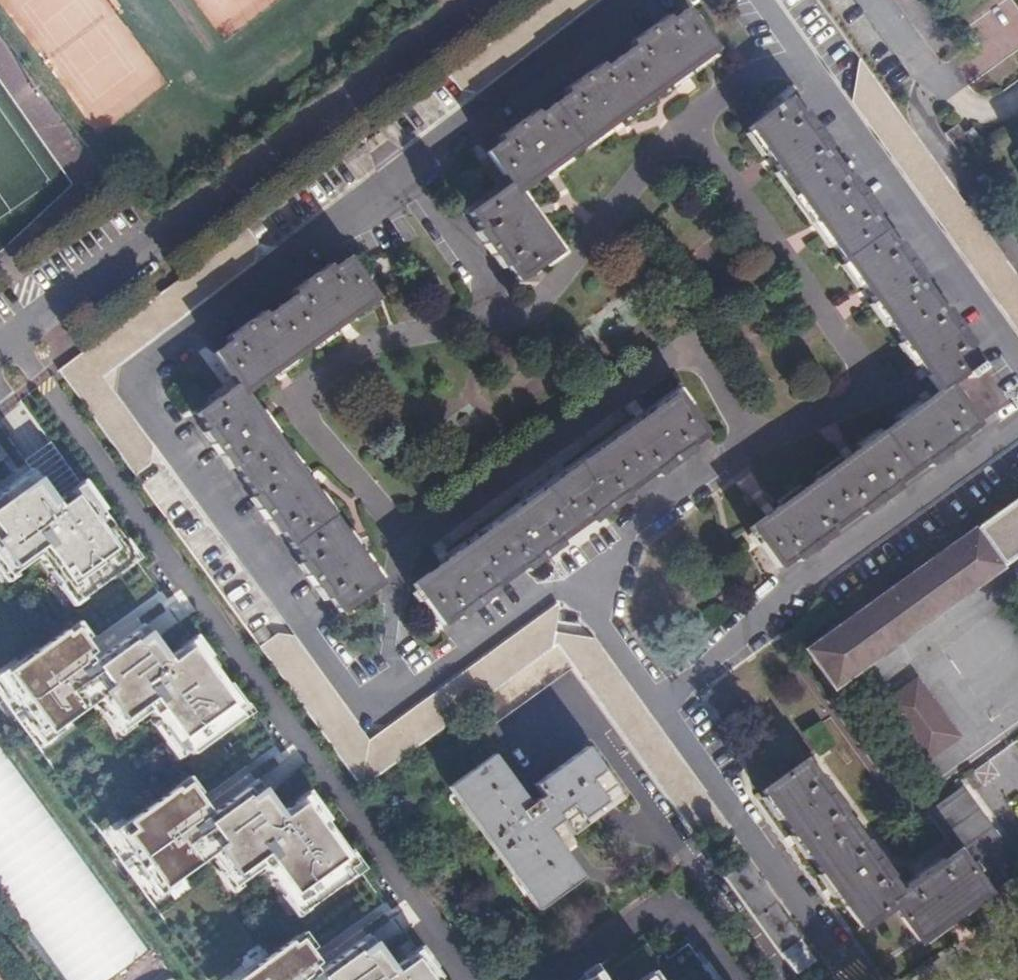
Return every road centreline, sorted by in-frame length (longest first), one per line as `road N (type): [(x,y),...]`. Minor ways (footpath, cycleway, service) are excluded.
road 1 (residential): [(575,583),(384,709),(355,701),(136,374),(637,0)]
road 2 (residential): [(803,63),(754,69),(690,129),(858,367),(854,393),(828,419),(691,480),(575,583)]
road 3 (residential): [(0,353),(482,0)]
road 4 (residential): [(1017,422),(661,703)]
road 5 (residential): [(783,979),(571,702),(507,747)]
road 6 (residential): [(803,63),(1017,369)]
road 7 (residential): [(855,979),(661,703)]
road 8 (residential): [(661,703),(575,583)]

